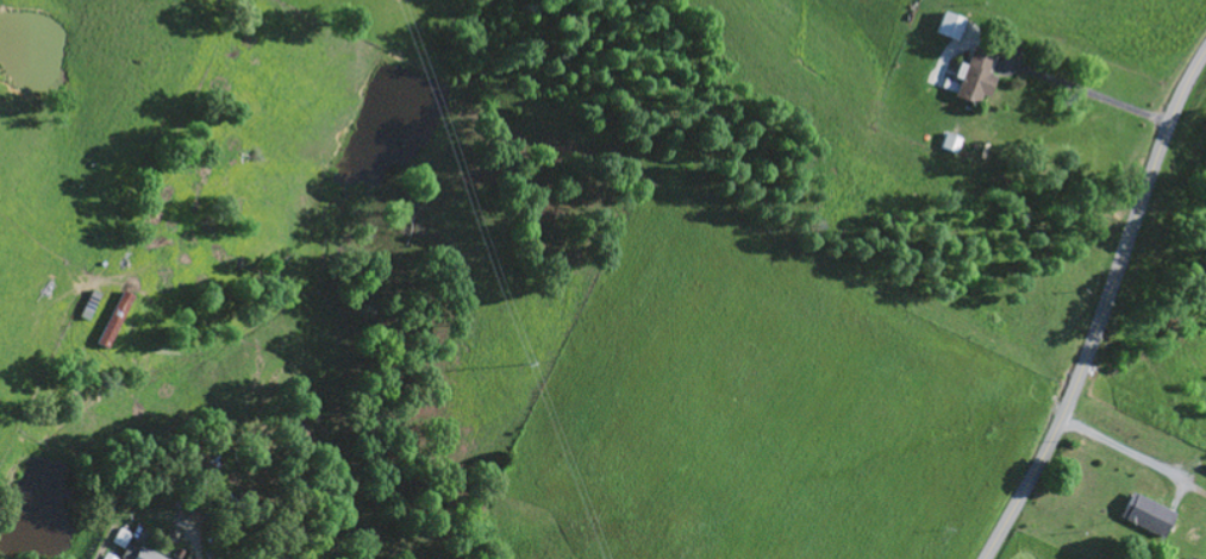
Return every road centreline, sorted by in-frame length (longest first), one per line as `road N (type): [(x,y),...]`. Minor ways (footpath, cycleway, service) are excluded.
road 1 (secondary): [(981,558),(1071,388),(1180,89),(1205,43)]

